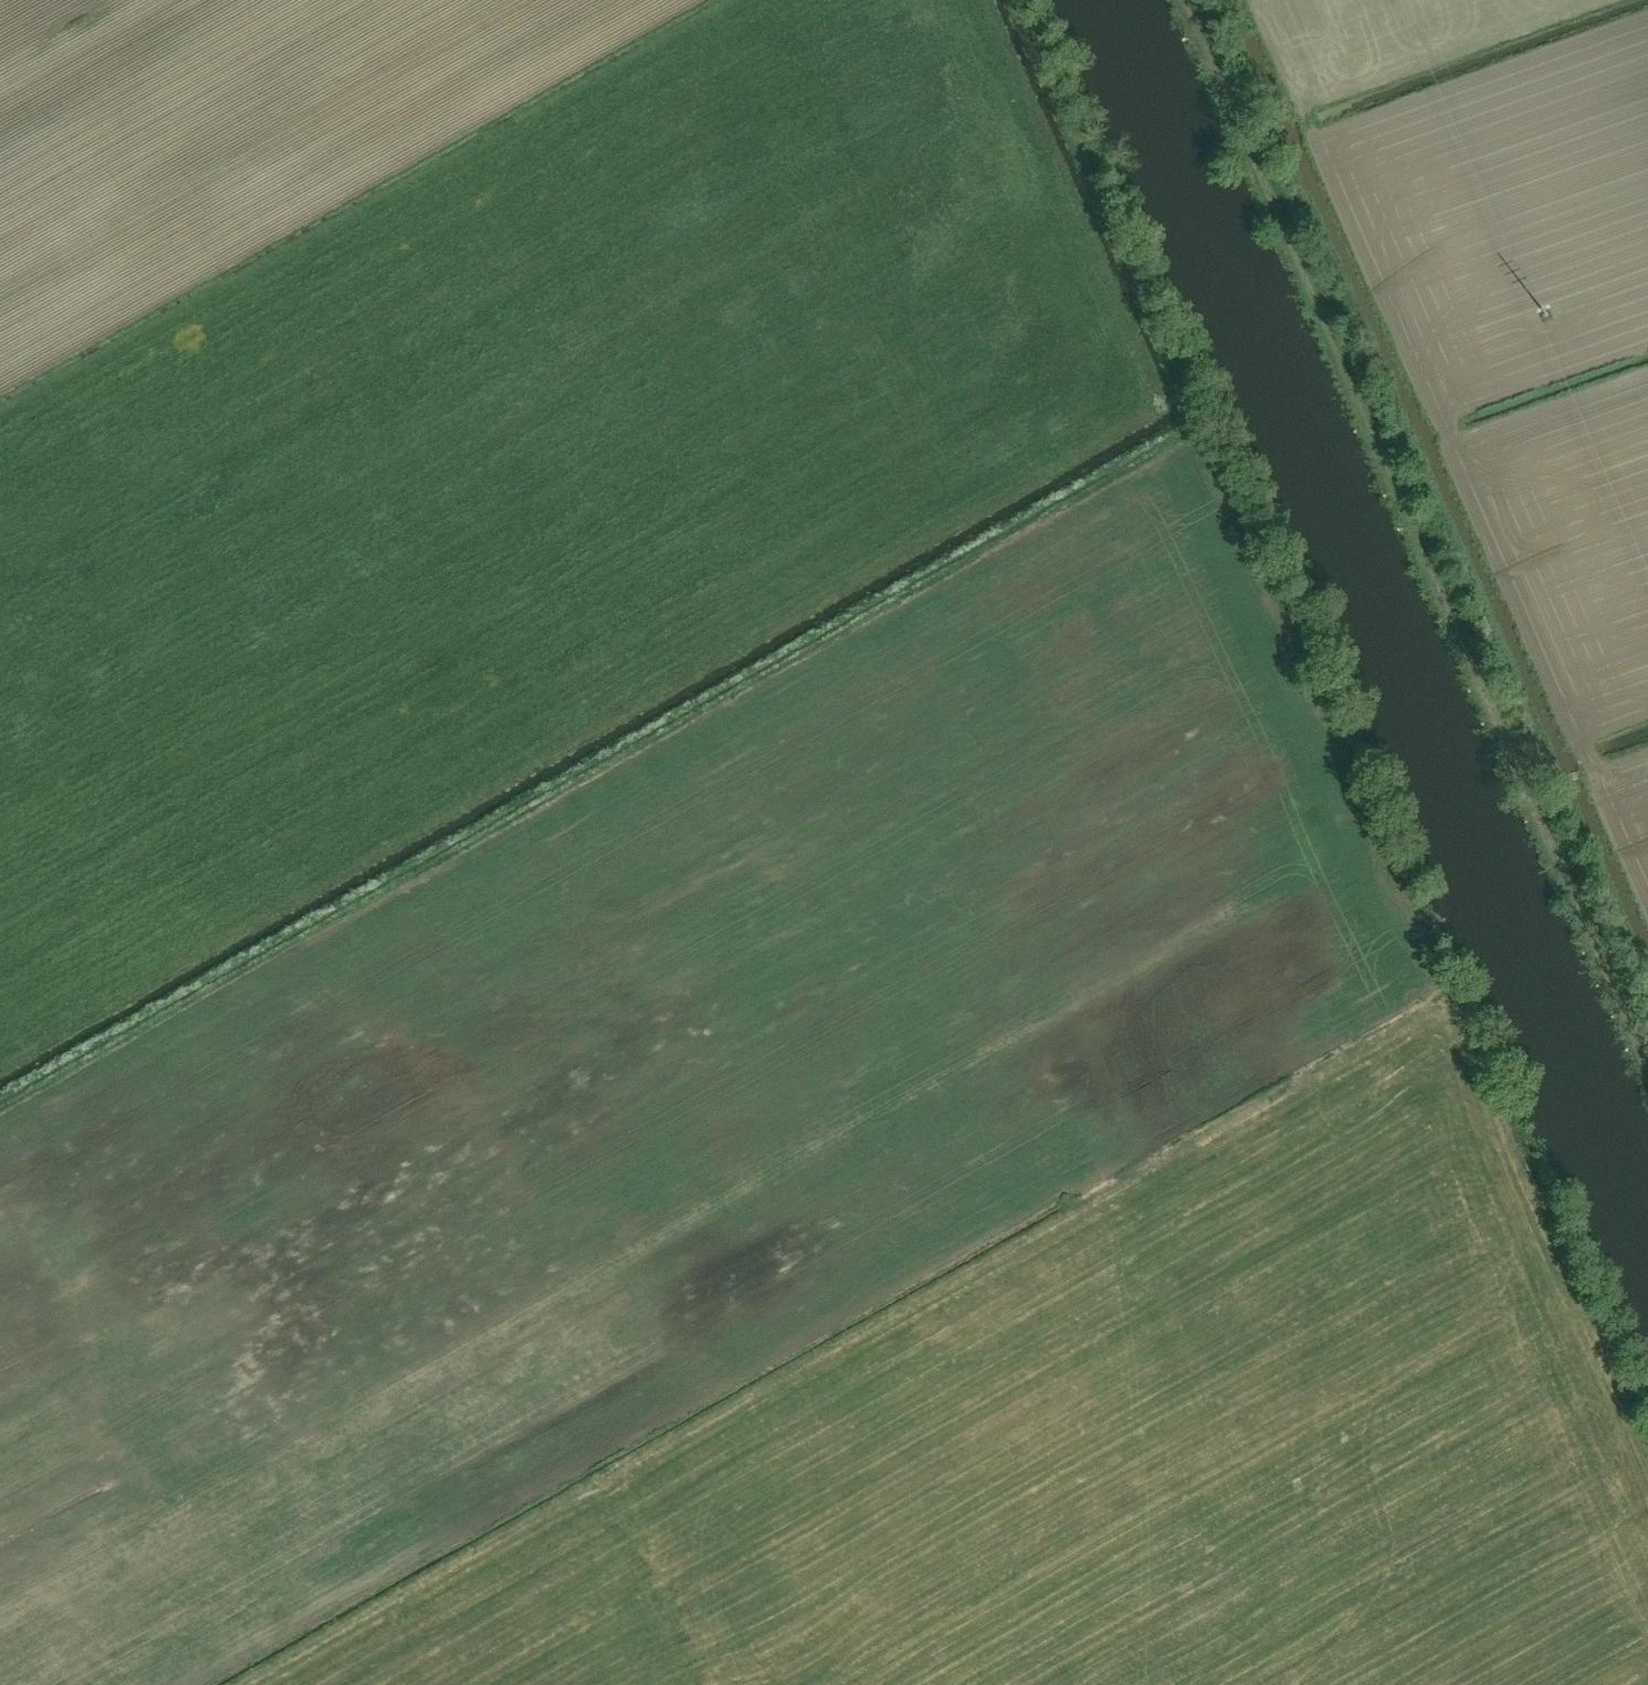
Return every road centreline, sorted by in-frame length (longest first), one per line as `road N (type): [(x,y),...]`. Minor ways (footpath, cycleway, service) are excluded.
road 1 (track): [(1200,0),(1647,1019)]

